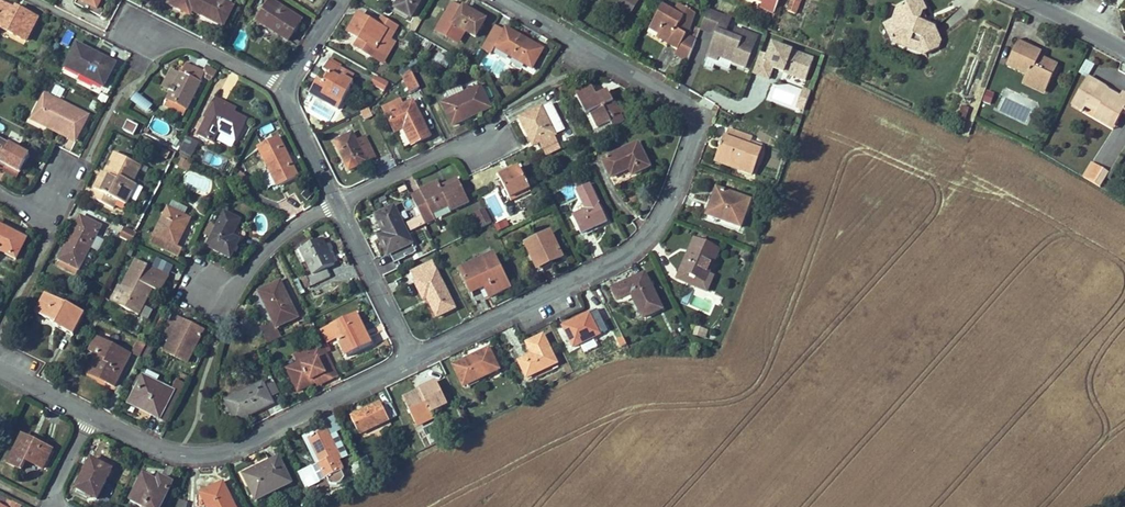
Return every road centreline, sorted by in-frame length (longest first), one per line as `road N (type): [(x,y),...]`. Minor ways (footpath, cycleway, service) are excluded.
road 1 (residential): [(412,355),(628,251),(666,213),(705,112),(501,0)]
road 2 (residential): [(93,418),(168,452),(217,448),(412,355)]
road 3 (residential): [(334,202),(484,135),(490,146)]
road 4 (residential): [(201,283),(226,298),(290,225),(334,202)]
road 5 (residential): [(286,86),(145,20),(137,34)]
road 6 (residential): [(412,355),(334,202)]
road 7 (residential): [(334,202),(286,86)]

